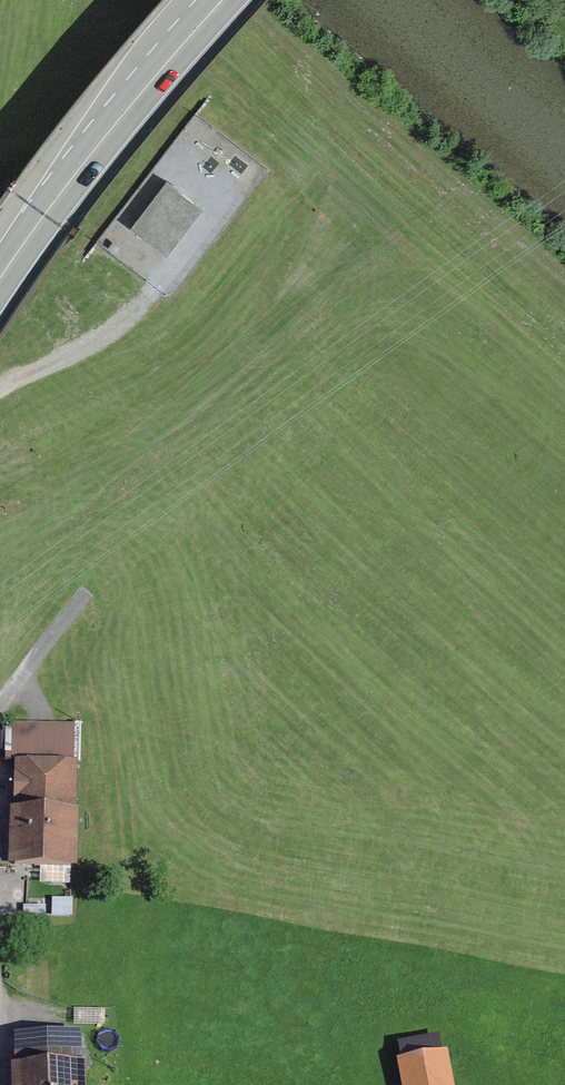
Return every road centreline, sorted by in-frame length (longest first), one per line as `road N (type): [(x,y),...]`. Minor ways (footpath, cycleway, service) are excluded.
road 1 (track): [(0,704),(77,704),(177,774),(417,987),(472,1060)]
road 2 (trunk): [(223,0),(0,279)]
road 3 (track): [(0,1007),(133,1025),(293,1084)]
road 4 (track): [(0,388),(74,356),(133,317),(151,292)]
road 5 (track): [(6,704),(84,596)]

